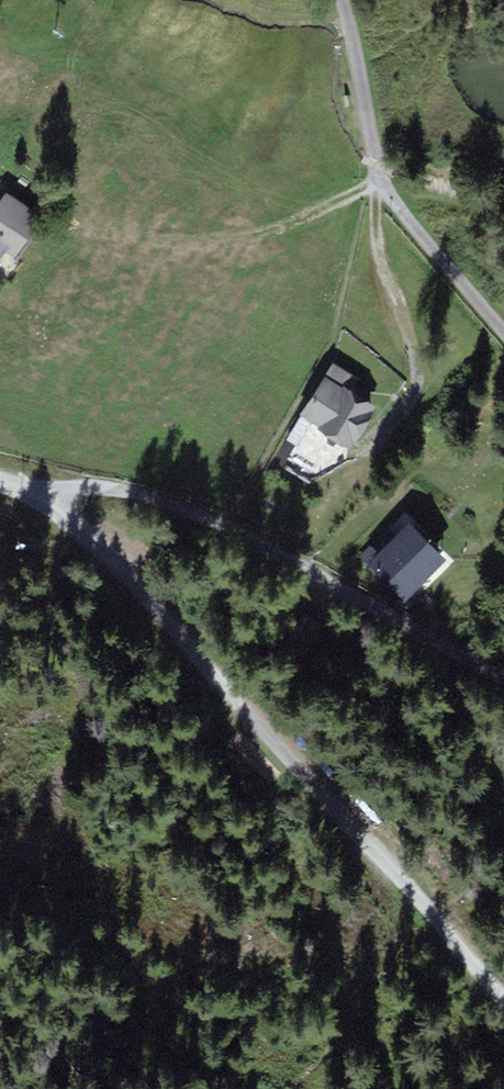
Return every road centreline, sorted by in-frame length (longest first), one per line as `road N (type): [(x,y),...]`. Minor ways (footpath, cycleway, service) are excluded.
road 1 (track): [(53,490),(72,521),(136,574),(197,655),(503,1004)]
road 2 (track): [(0,481),(150,499),(210,521),(503,679)]
road 3 (unclassified): [(344,0),(383,184),(503,336)]

